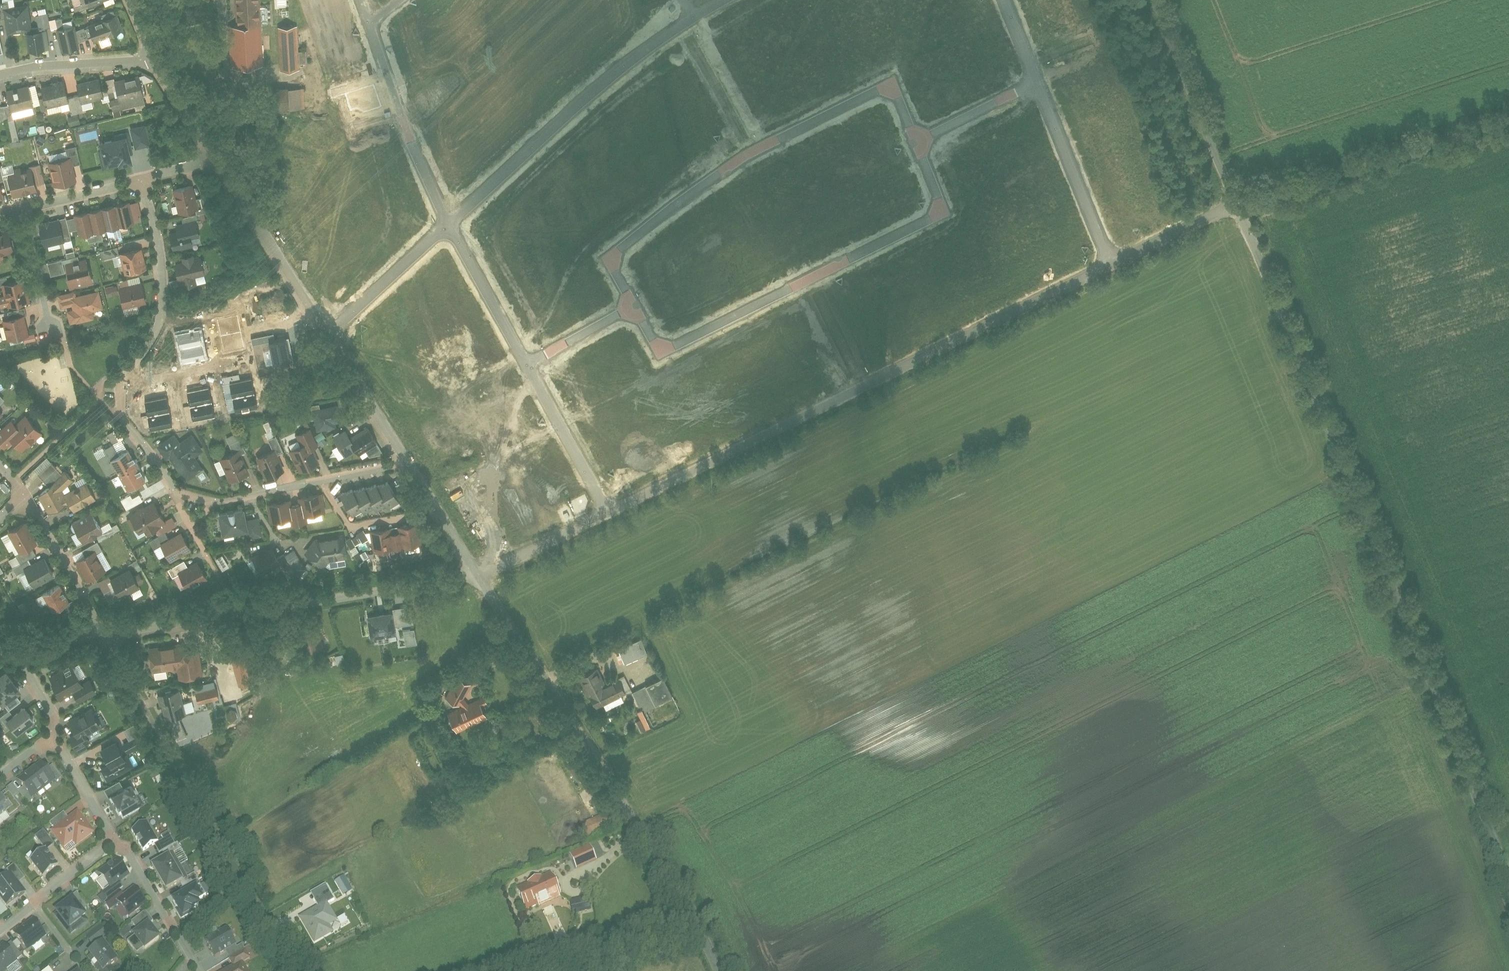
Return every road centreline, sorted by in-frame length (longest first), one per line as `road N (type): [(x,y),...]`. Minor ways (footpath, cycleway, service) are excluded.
road 1 (unclassified): [(1239,208),(1494,838)]
road 2 (unclassified): [(615,510),(1116,268)]
road 3 (unclassified): [(481,580),(699,928),(718,970)]
road 4 (unclassified): [(633,303),(662,350),(944,211),(917,142)]
road 5 (unclassified): [(633,303),(612,258),(747,155),(892,85),(917,142)]
road 6 (unclassified): [(101,634),(293,970)]
road 7 (residential): [(481,580),(101,634)]
road 8 (residential): [(408,463),(223,503),(175,492),(122,416),(123,379)]
road 9 (unclassified): [(450,220),(689,16)]
road 10 (unclassified): [(1239,208),(1508,121)]
road 11 (unclassified): [(1155,0),(1239,208)]
road 12 (residential): [(123,379),(147,351),(164,294),(140,179)]
road 13 (residential): [(330,337),(216,161)]
road 14 (unclassified): [(450,220),(373,25)]
road 15 (unclassified): [(1036,82),(1116,268)]
road 16 (unclassified): [(615,510),(530,362)]
road 17 (unclassified): [(330,337),(450,220)]
road 18 (unclassified): [(530,362),(450,220)]
road 19 (residential): [(101,634),(23,499)]
road 20 (residential): [(118,838),(199,970)]
road 21 (residential): [(151,60),(0,74)]
road 22 (unclassified): [(481,580),(615,510)]
road 23 (residential): [(0,928),(118,838)]
road 24 (residential): [(408,463),(330,337)]
road 25 (track): [(565,970),(699,928)]
road 26 (residential): [(481,580),(408,463)]
road 27 (unclassified): [(1116,268),(1239,208)]
road 28 (unclassified): [(917,142),(1036,82)]
road 29 (residential): [(123,379),(248,359)]
road 30 (residential): [(22,208),(51,330)]
road 31 (residential): [(140,179),(22,208)]
road 32 (residential): [(216,161),(151,60)]

